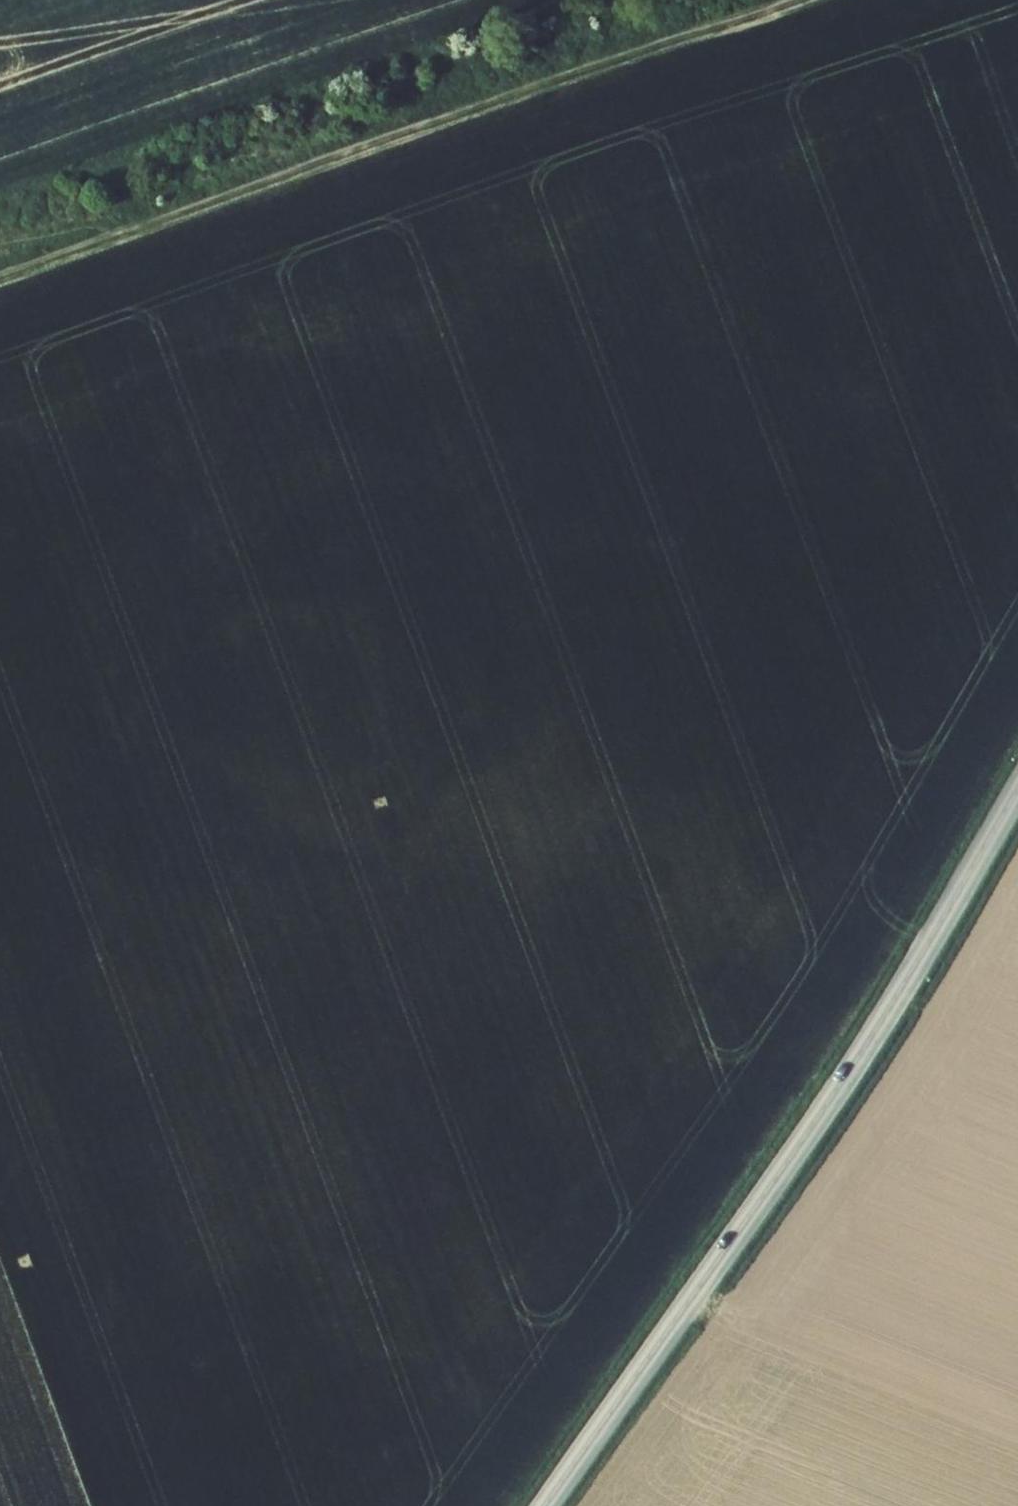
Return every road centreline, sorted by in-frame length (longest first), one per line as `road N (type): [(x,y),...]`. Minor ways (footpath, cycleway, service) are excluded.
road 1 (track): [(818,0),(0,279)]
road 2 (tertiary): [(1017,791),(878,1029),(544,1505)]

